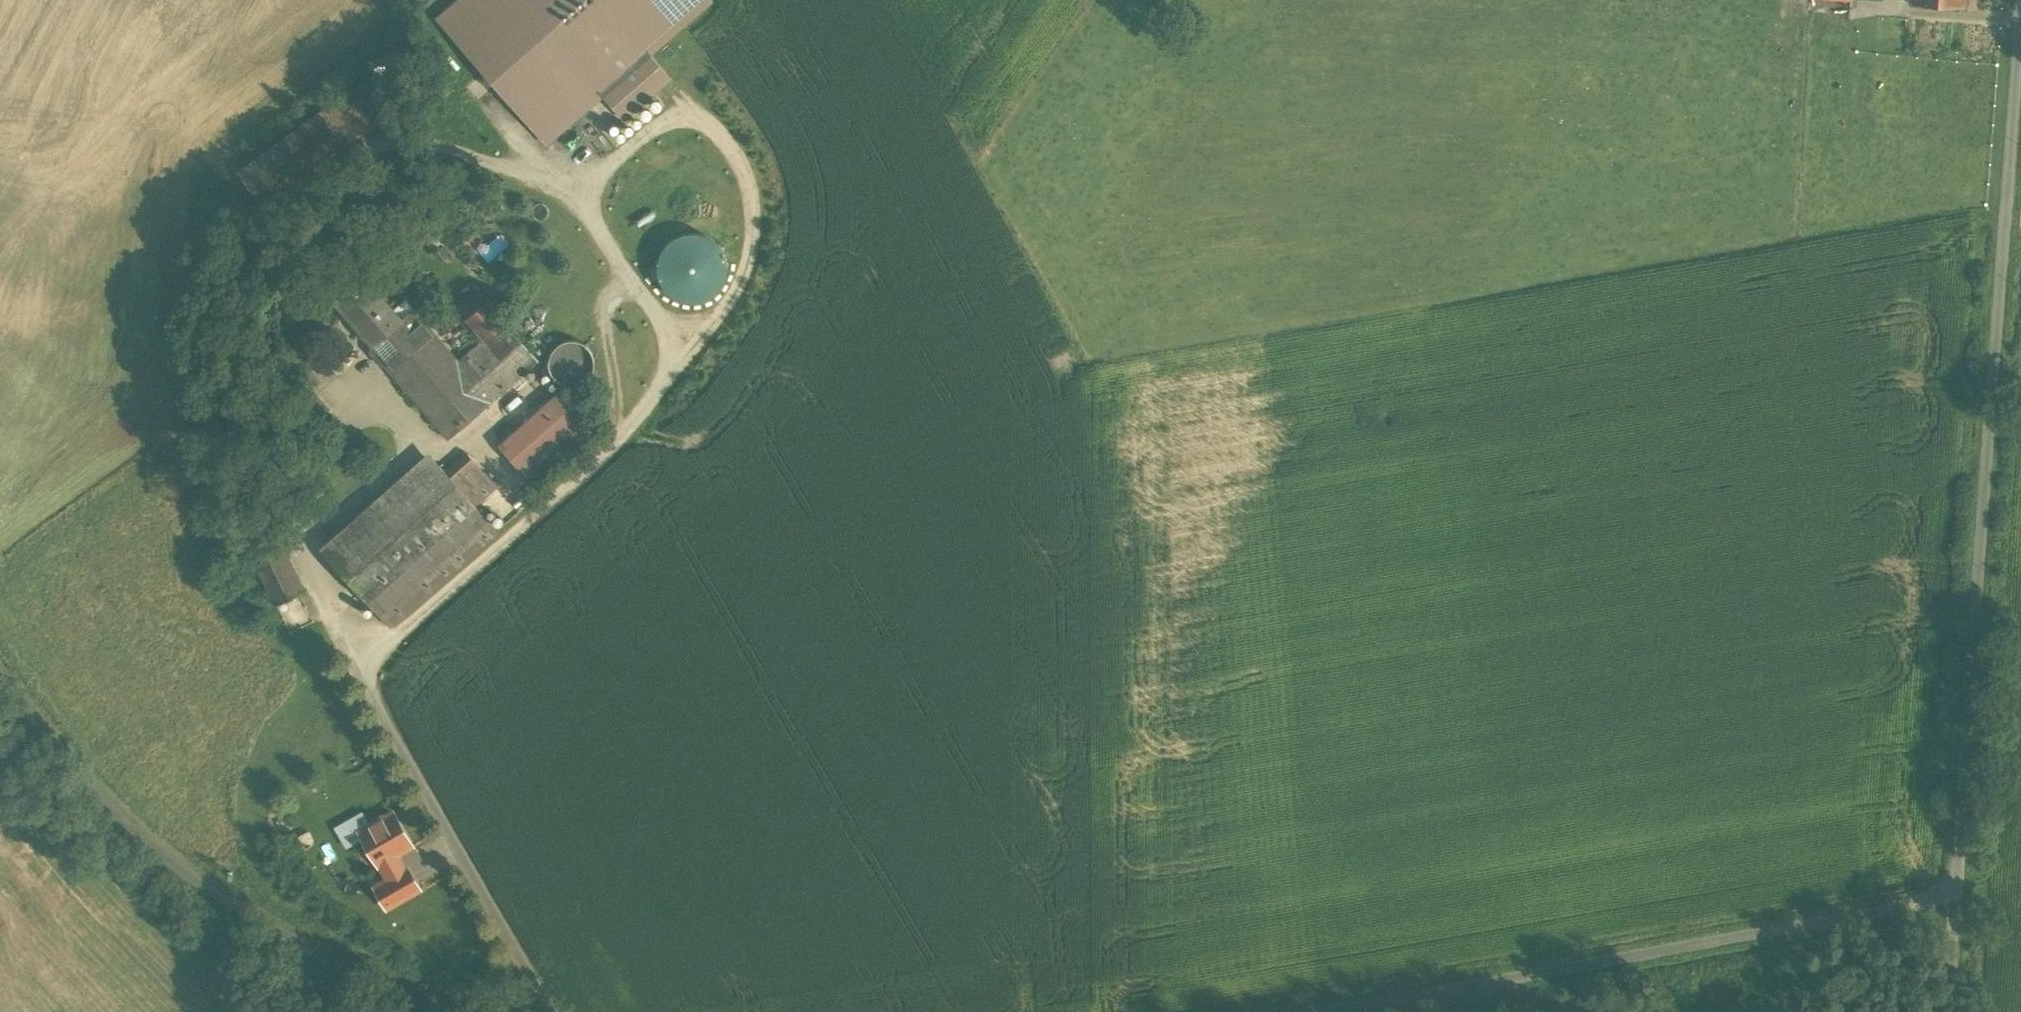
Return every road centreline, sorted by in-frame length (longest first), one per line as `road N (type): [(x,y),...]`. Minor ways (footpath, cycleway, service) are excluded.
road 1 (unclassified): [(2020,29),(1956,899)]
road 2 (unclassified): [(0,674),(122,822),(174,868),(220,903),(413,1011)]
road 3 (unclassified): [(1511,988),(1956,899)]
road 4 (unclassified): [(1369,1011),(1511,988)]

